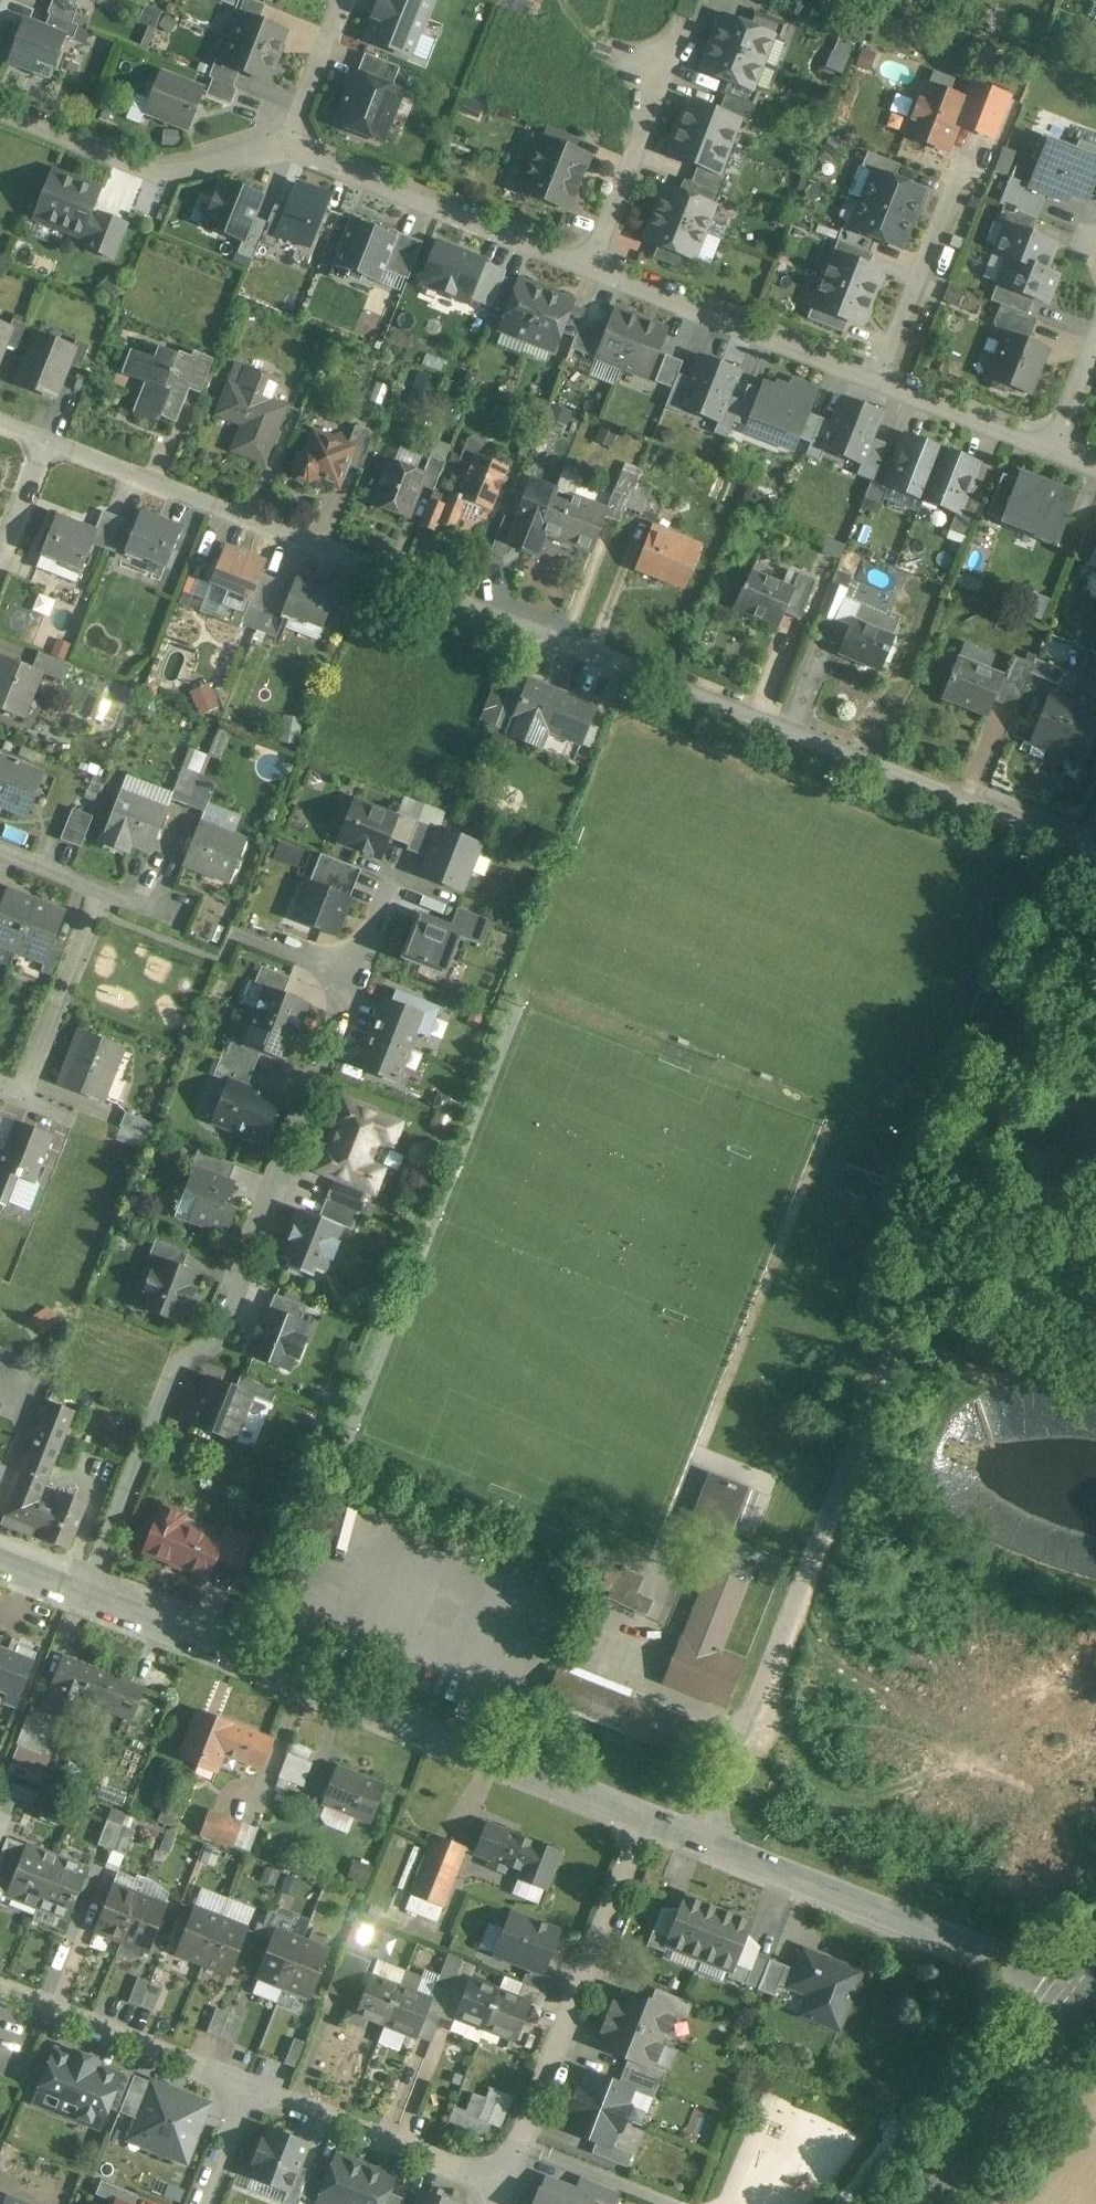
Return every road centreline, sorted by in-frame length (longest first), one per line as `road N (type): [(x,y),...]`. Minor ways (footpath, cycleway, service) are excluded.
road 1 (residential): [(53,445),(1094,837)]
road 2 (residential): [(1094,837),(700,1838)]
road 3 (residential): [(398,894),(353,987),(214,1341),(178,1365),(89,1590)]
road 4 (residential): [(651,1819),(89,1590)]
road 5 (residential): [(1095,1992),(700,1838)]
road 6 (residential): [(501,2178),(513,2166),(651,1819)]
road 7 (residential): [(287,145),(593,264)]
road 8 (residential): [(593,264),(880,377)]
road 9 (residential): [(0,109),(162,169),(287,145)]
road 10 (residential): [(0,1989),(250,2087)]
road 11 (residential): [(250,2087),(501,2178)]
road 12 (secondary): [(932,2203),(1095,1992)]
road 13 (residential): [(593,264),(687,31)]
road 14 (residential): [(30,1096),(104,893)]
road 15 (residential): [(880,377),(958,178)]
road 16 (residential): [(880,377),(1059,446)]
road 17 (residential): [(287,145),(342,0)]
road 18 (residential): [(53,445),(0,574)]
road 19 (residential): [(250,2087),(204,2203)]

